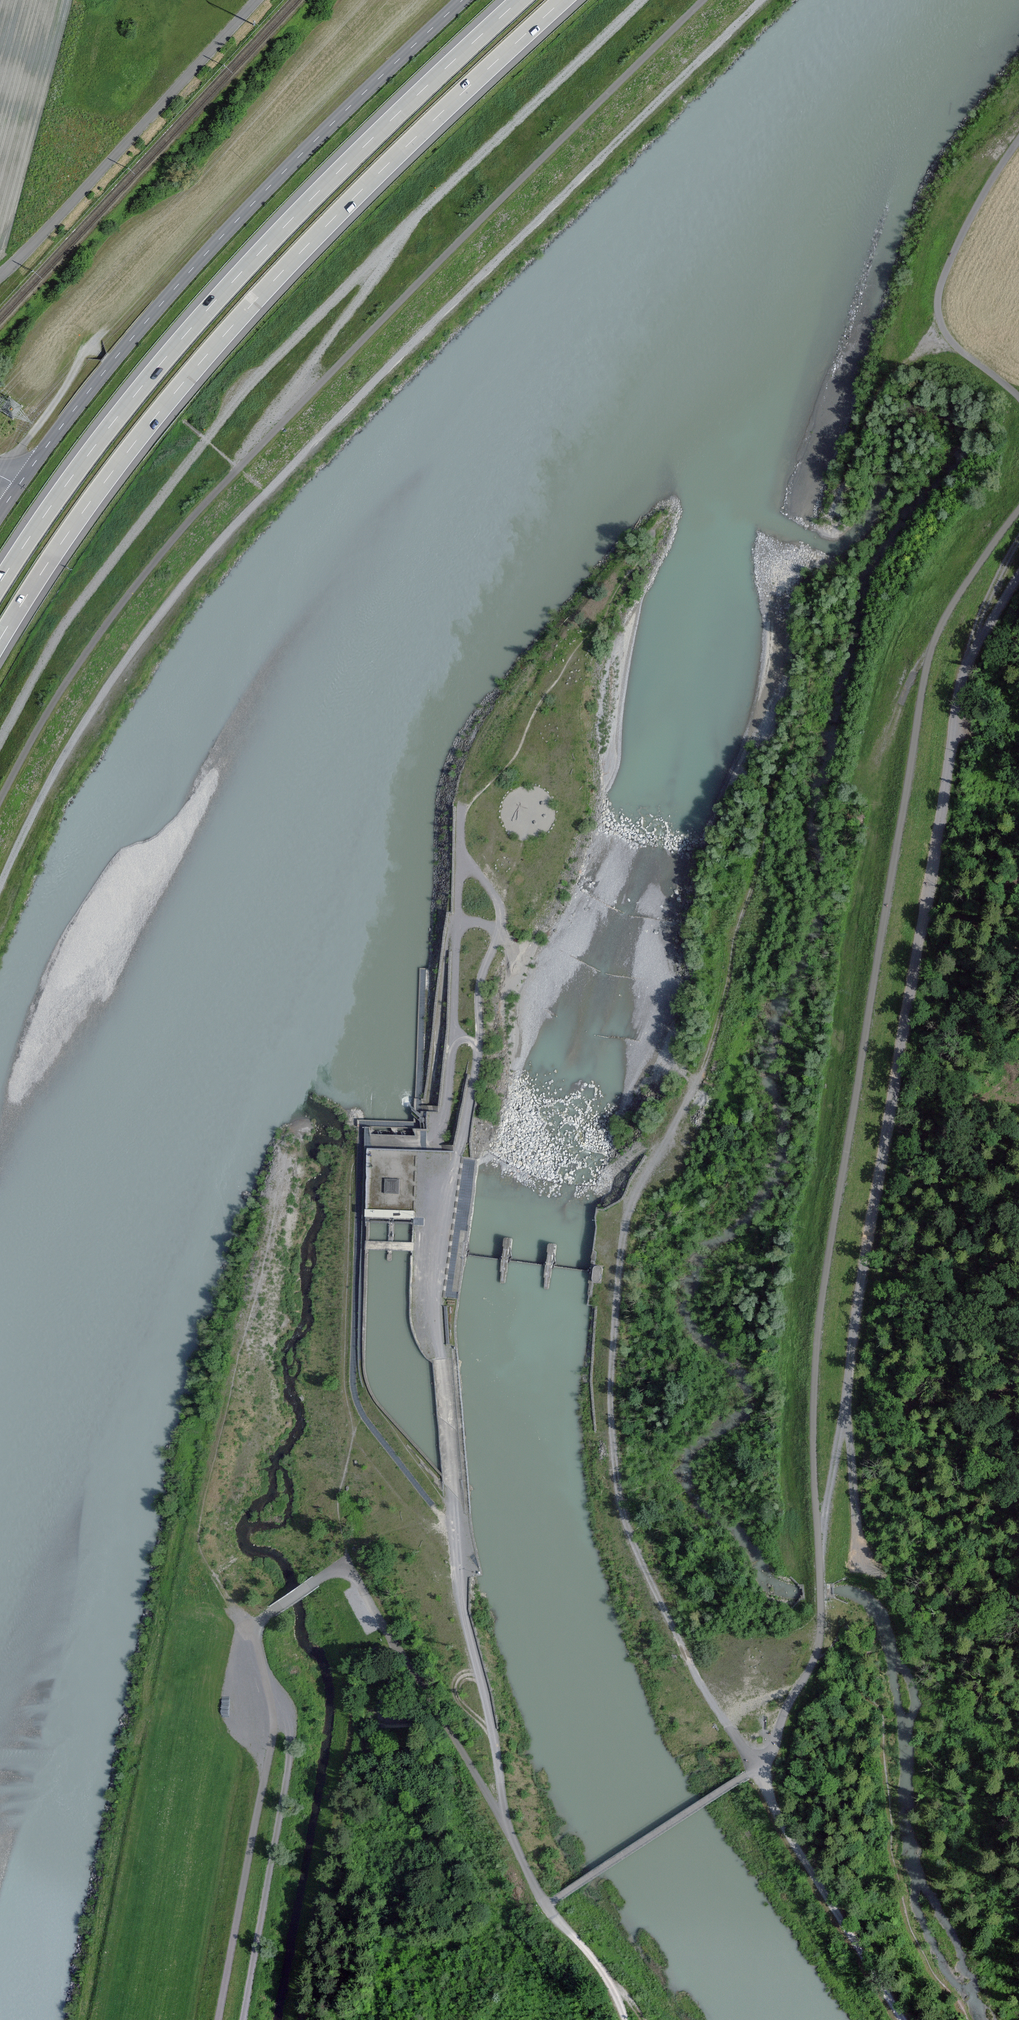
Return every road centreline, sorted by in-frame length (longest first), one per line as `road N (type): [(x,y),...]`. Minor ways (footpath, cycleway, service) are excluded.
road 1 (track): [(758,1768),(774,1752),(823,1636),(820,1337),(932,657),(957,599),(1018,512)]
road 2 (track): [(0,892),(94,711),(209,558),(357,400),(762,0)]
road 3 (track): [(704,0),(200,510),(106,629),(0,801)]
road 4 (track): [(758,1768),(692,1666),(642,1554),(619,1467),(617,1372),(637,1195),(713,1047),(768,818)]
road 5 (track): [(822,1550),(969,662),(1018,583)]
road 6 (track): [(508,1821),(497,1725),(463,1588),(442,1325),(485,975),(505,915),(462,854)]
road 7 (motorway): [(0,640),(79,517),(198,365),(355,197),(563,0)]
road 8 (motorway): [(520,0),(336,175),(178,343),(0,584)]
road 9 (unclassified): [(466,0),(245,211),(108,367),(18,486)]
road 10 (track): [(405,228),(205,438),(67,623),(0,744)]
road 11 (track): [(641,0),(405,228),(263,422),(240,468)]
road 12 (track): [(346,1573),(317,1582),(264,1627),(280,1712),(221,2019)]
road 13 (track): [(549,1907),(508,1821),(415,1667),(362,1584),(346,1573)]
road 14 (track): [(264,1627),(250,1621),(208,1564),(200,1533),(252,1305)]
road 15 (track): [(247,2019),(302,1699)]
road 16 (track): [(1018,394),(952,338),(940,311),(965,233),(1018,142)]
road 17 (track): [(911,2019),(758,1768)]
road 18 (track): [(537,664),(495,718),(469,772),(459,904),(465,925)]
road 19 (track): [(504,930),(475,920),(461,931),(447,1111),(432,1141)]
road 20 (track): [(560,1899),(758,1768)]
road 21 (track): [(346,1378),(355,1429),(340,1509),(346,1573)]
road 22 (track): [(116,319),(0,473)]
road 23 (track): [(458,943),(453,928),(429,1097)]
road 24 (track): [(629,2019),(600,1965),(549,1907)]
road 25 (track): [(969,662),(983,613),(1018,549)]

